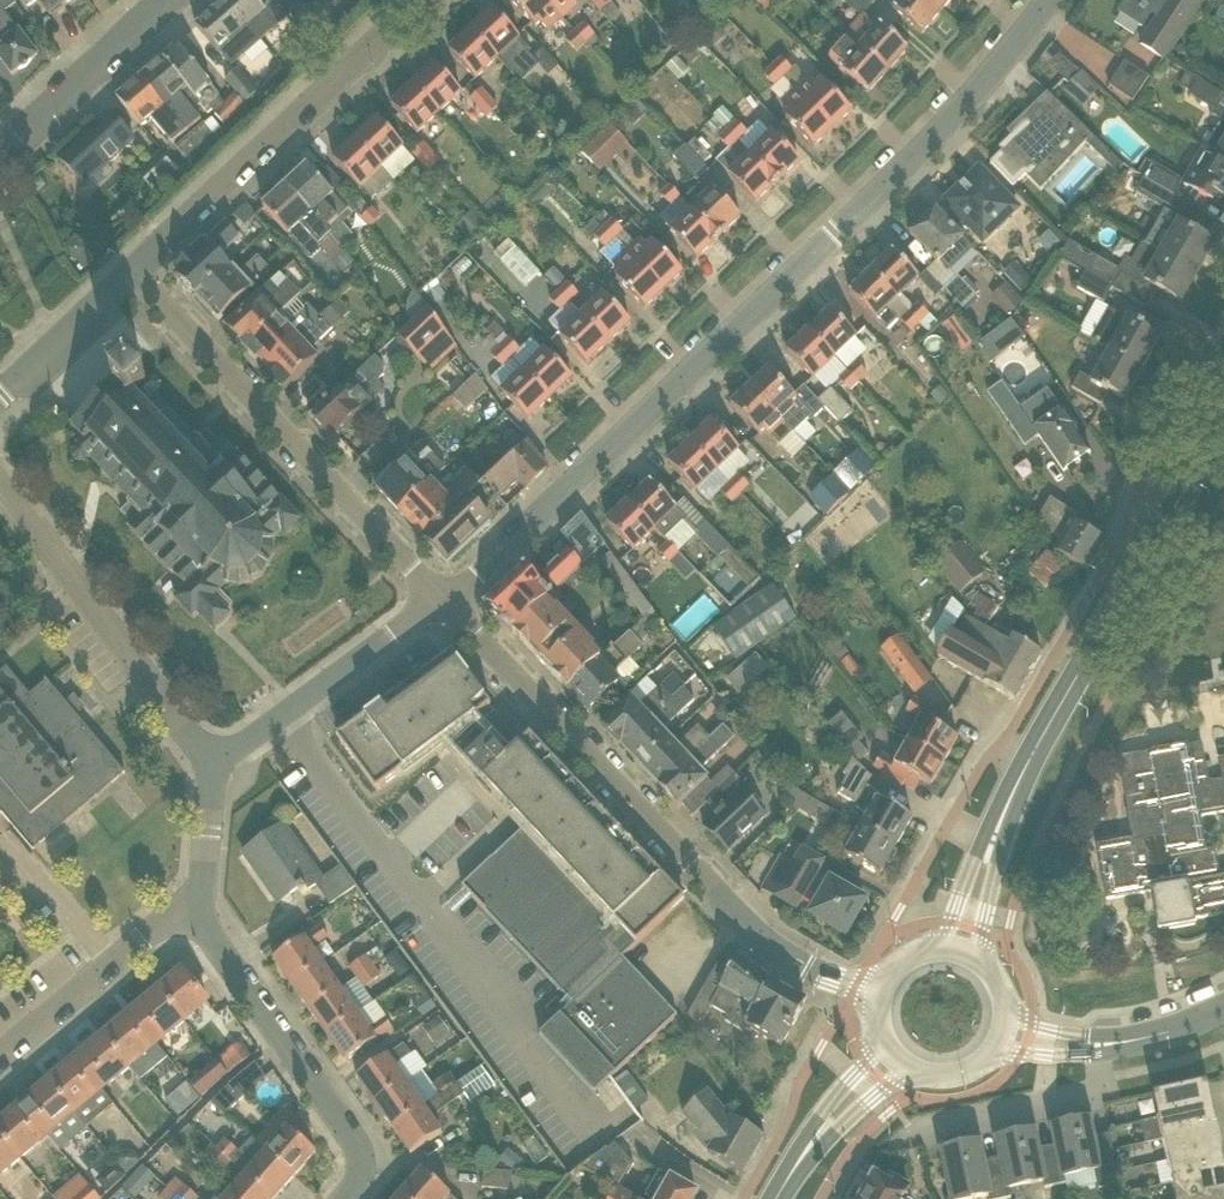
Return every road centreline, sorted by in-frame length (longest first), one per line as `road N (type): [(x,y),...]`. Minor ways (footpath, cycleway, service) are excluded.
road 1 (unclassified): [(443,601),(837,234),(936,136),(1049,0)]
road 2 (tertiary): [(884,993),(810,968),(757,933),(443,601)]
road 3 (secondary): [(1223,425),(997,834)]
road 4 (tertiary): [(443,601),(133,272)]
road 5 (residential): [(133,272),(419,0)]
road 6 (unclassified): [(213,763),(0,481)]
road 7 (unclassified): [(344,1198),(356,1185),(360,1152),(211,936),(203,909)]
road 8 (unclassified): [(213,763),(443,601)]
road 9 (unclassified): [(203,909),(168,917),(0,1057)]
road 10 (residential): [(1097,1045),(1103,1090),(900,1138)]
road 11 (residential): [(0,155),(167,0)]
road 12 (tertiary): [(0,393),(133,272)]
road 13 (unclassified): [(203,909),(213,763)]
road 14 (residential): [(1097,1045),(1196,1021),(1223,1005)]
road 15 (secondary): [(997,834),(973,864),(936,950)]
road 16 (secondary): [(883,1031),(825,1111),(816,1140)]
road 17 (secondary): [(974,959),(996,872),(997,834)]
road 18 (secondary): [(816,1140),(911,1067)]

